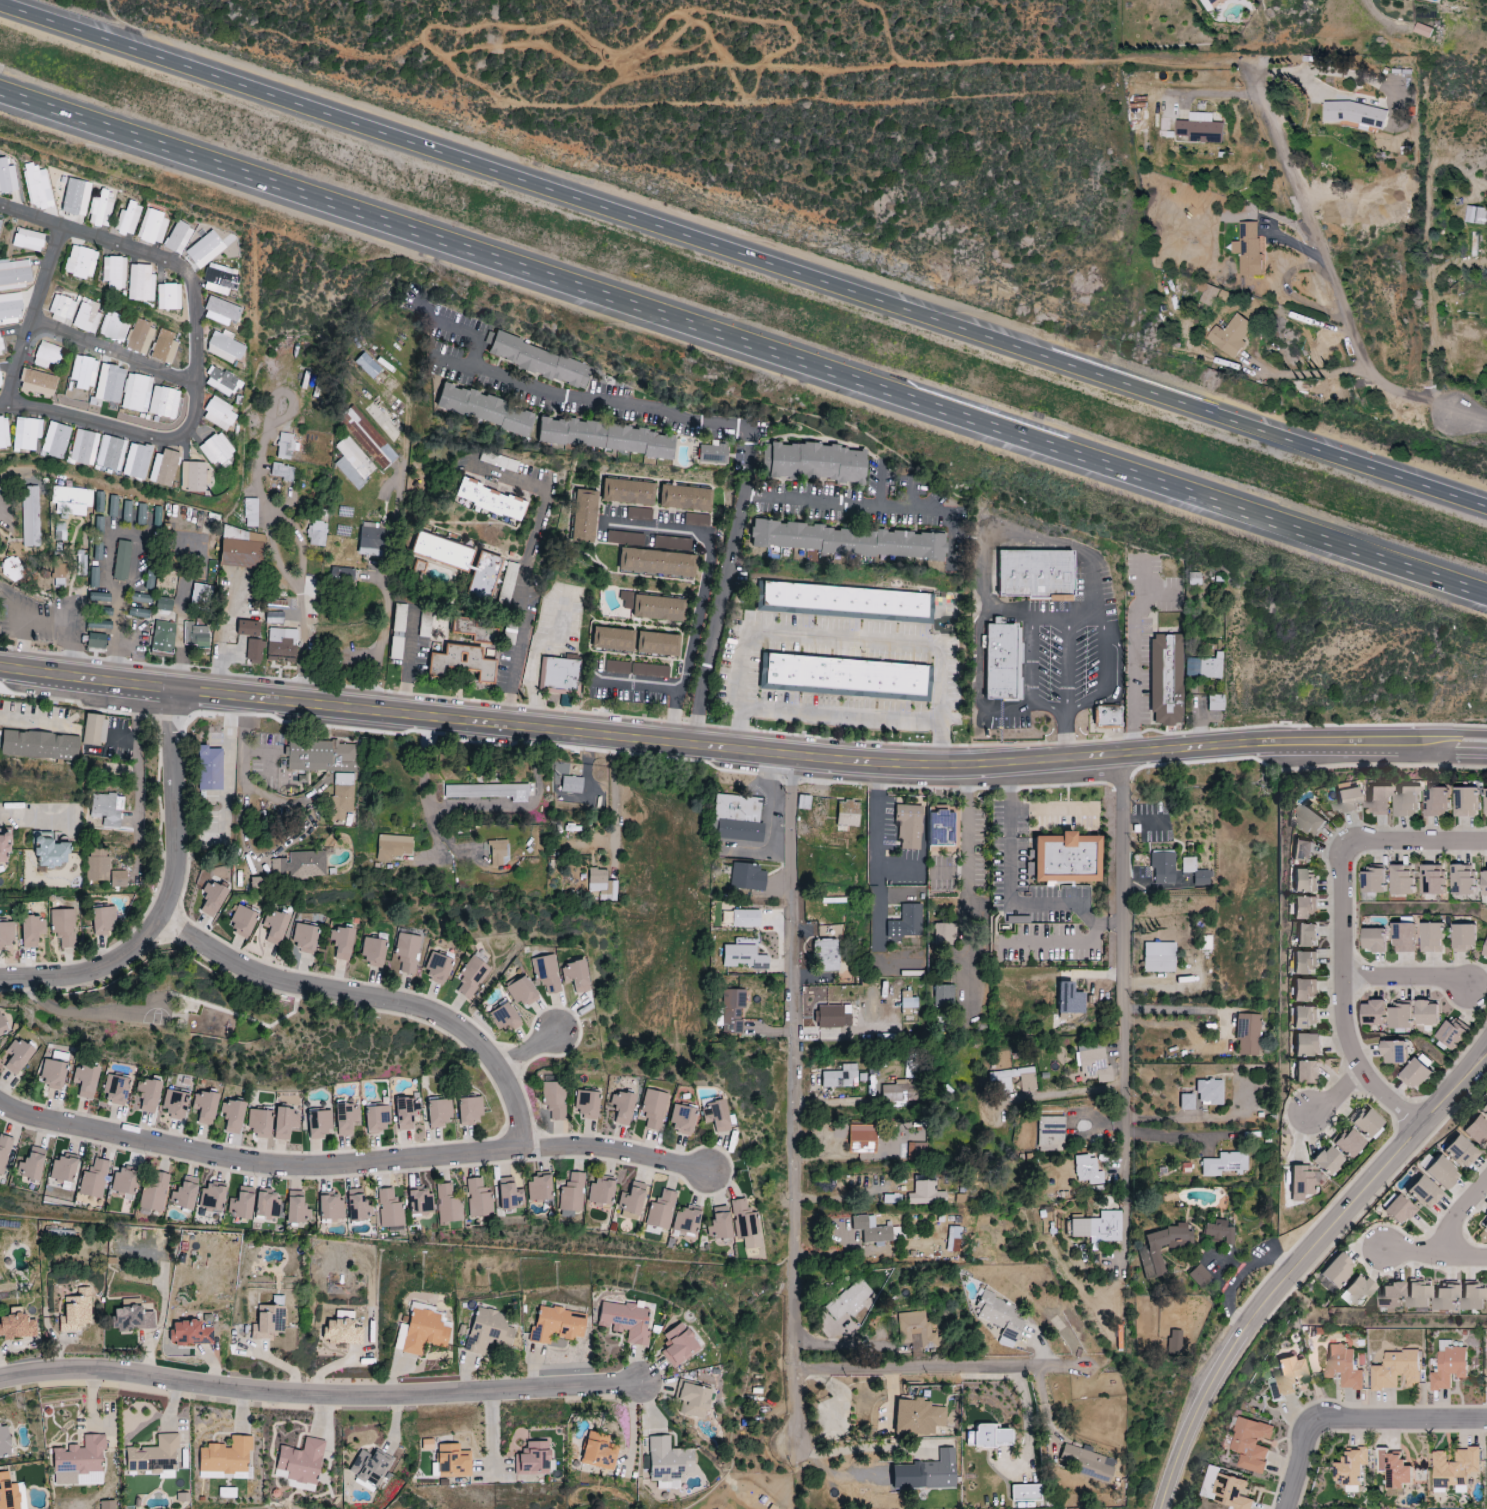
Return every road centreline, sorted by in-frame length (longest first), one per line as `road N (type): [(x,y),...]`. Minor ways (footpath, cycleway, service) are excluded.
road 1 (motorway): [(1486,507),(0,8)]
road 2 (motorway): [(0,96),(1486,594)]
road 3 (secondary): [(0,667),(895,761),(1486,739)]
road 4 (residential): [(0,1102),(262,1164),(339,1169),(568,1147),(710,1173)]
road 5 (residential): [(793,754),(793,1440)]
road 6 (residential): [(646,1384),(336,1396),(114,1372),(0,1381)]
road 7 (tertiary): [(1486,1051),(1242,1329),(1214,1374),(1168,1508)]
road 8 (residential): [(0,204),(193,273),(201,379),(198,418),(174,438),(0,406)]
road 9 (residential): [(154,916),(258,977),(417,1009),(450,1024),(498,1069),(523,1151)]
road 10 (residential): [(1125,754),(1125,1171)]
road 11 (residential): [(170,689),(174,872),(163,904),(109,961),(60,976),(0,979)]
road 12 (residential): [(1420,1121),(1360,1058),(1350,1008),(1356,857)]
road 13 (residential): [(1288,1508),(1312,1421),(1486,1421)]
road 14 (residential): [(967,763),(972,1008)]
road 15 (residential): [(794,1368),(1024,1365)]
road 16 (residential): [(69,226),(13,405)]
road 17 (residential): [(36,324),(201,379)]
road 18 (residential): [(1356,857),(1370,845),(1486,846)]
road 19 (residential): [(1350,980),(1483,986)]

